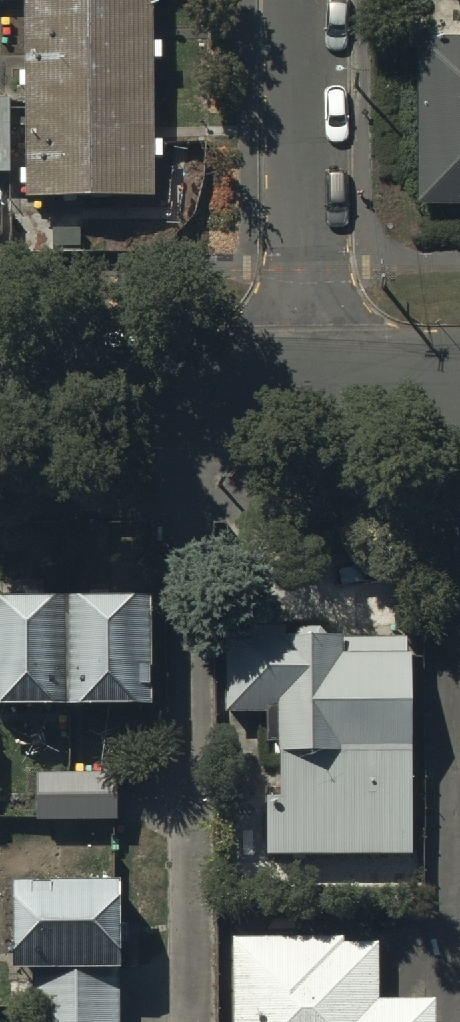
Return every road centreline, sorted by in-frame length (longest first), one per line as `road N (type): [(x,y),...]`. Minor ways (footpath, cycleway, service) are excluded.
road 1 (residential): [(306,0),(308,393)]
road 2 (residential): [(308,393),(0,394)]
road 3 (residential): [(459,393),(308,393)]

